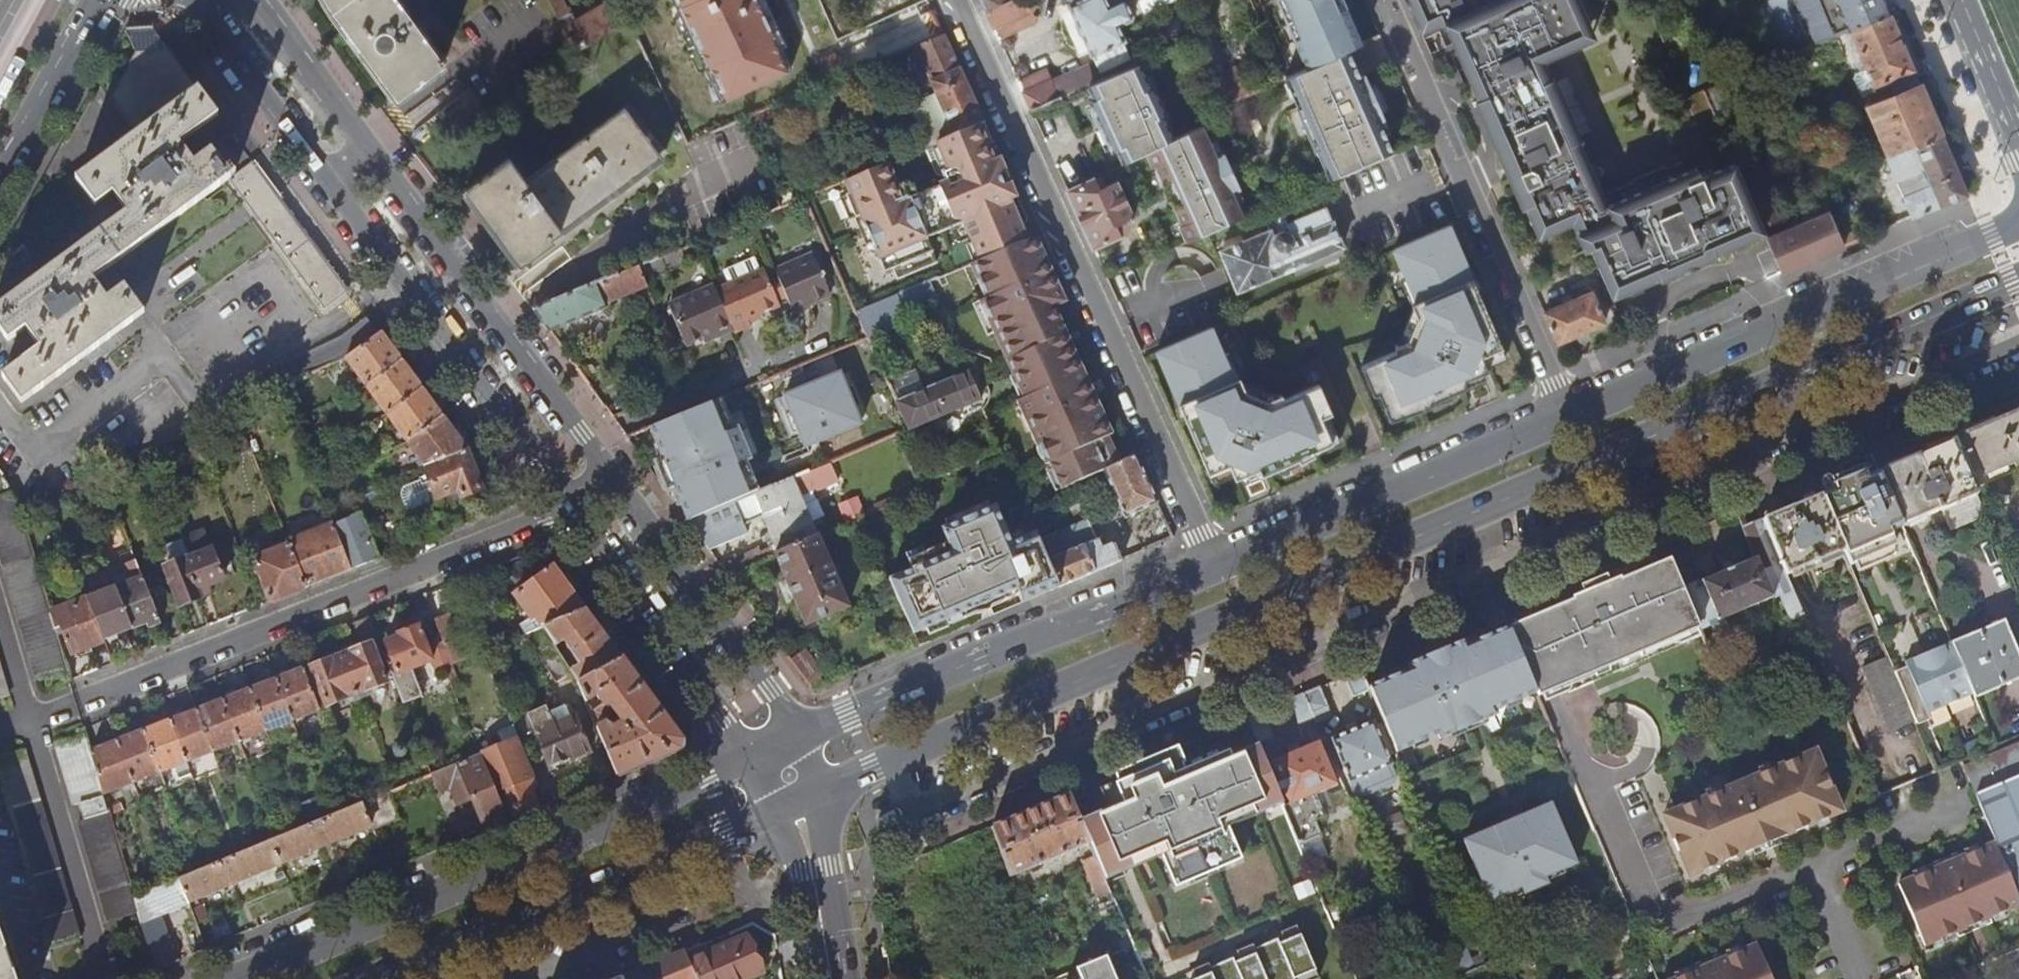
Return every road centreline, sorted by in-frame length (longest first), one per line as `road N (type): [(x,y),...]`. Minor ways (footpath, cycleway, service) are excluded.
road 1 (primary): [(798,803),(2018,282)]
road 2 (secondary): [(196,0),(572,508)]
road 3 (residential): [(957,0),(1214,571)]
road 4 (secondary): [(612,477),(257,0)]
road 5 (primary): [(750,757),(241,978)]
road 6 (residential): [(572,508),(76,701)]
road 7 (primary): [(2018,226),(1566,413)]
road 8 (primary): [(380,978),(798,803)]
road 9 (residential): [(1391,0),(1423,72),(1437,133),(1473,184),(1566,413)]
road 10 (primary): [(1214,571),(799,737)]
road 11 (primary): [(1566,413),(1214,571)]
road 12 (secondary): [(799,737),(612,477)]
road 13 (secondary): [(572,508),(750,757)]
road 14 (primary): [(0,178),(92,0)]
road 15 (tertiary): [(833,978),(798,803)]
road 16 (primary): [(1962,0),(2018,136)]

